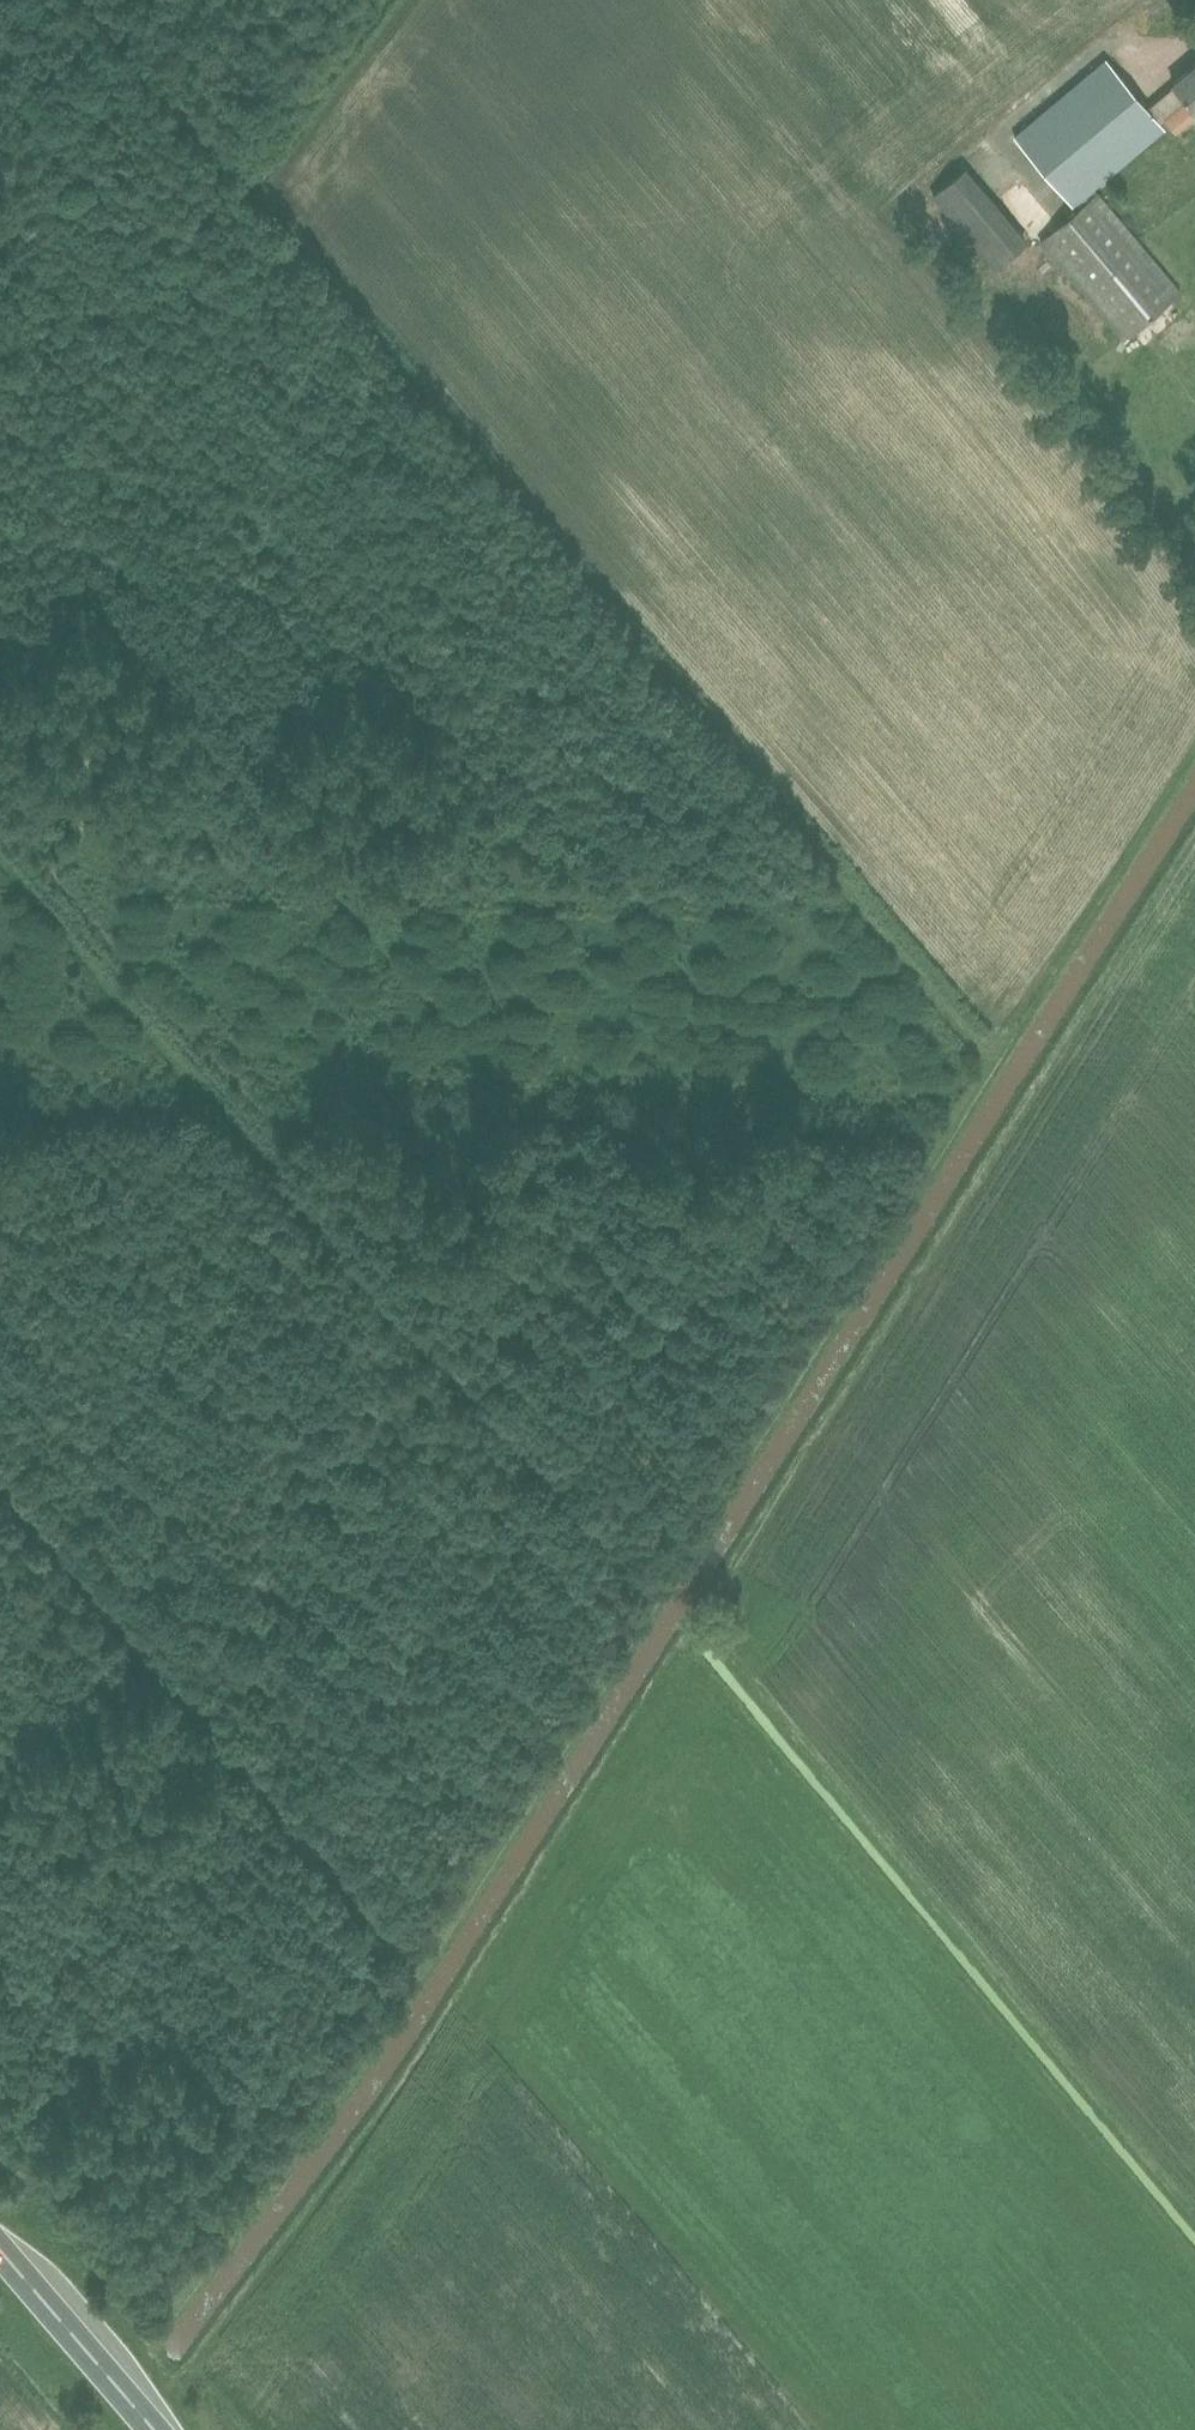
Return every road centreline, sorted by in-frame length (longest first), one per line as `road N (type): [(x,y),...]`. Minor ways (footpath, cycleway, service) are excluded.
road 1 (primary): [(154,2429),(0,2249)]

